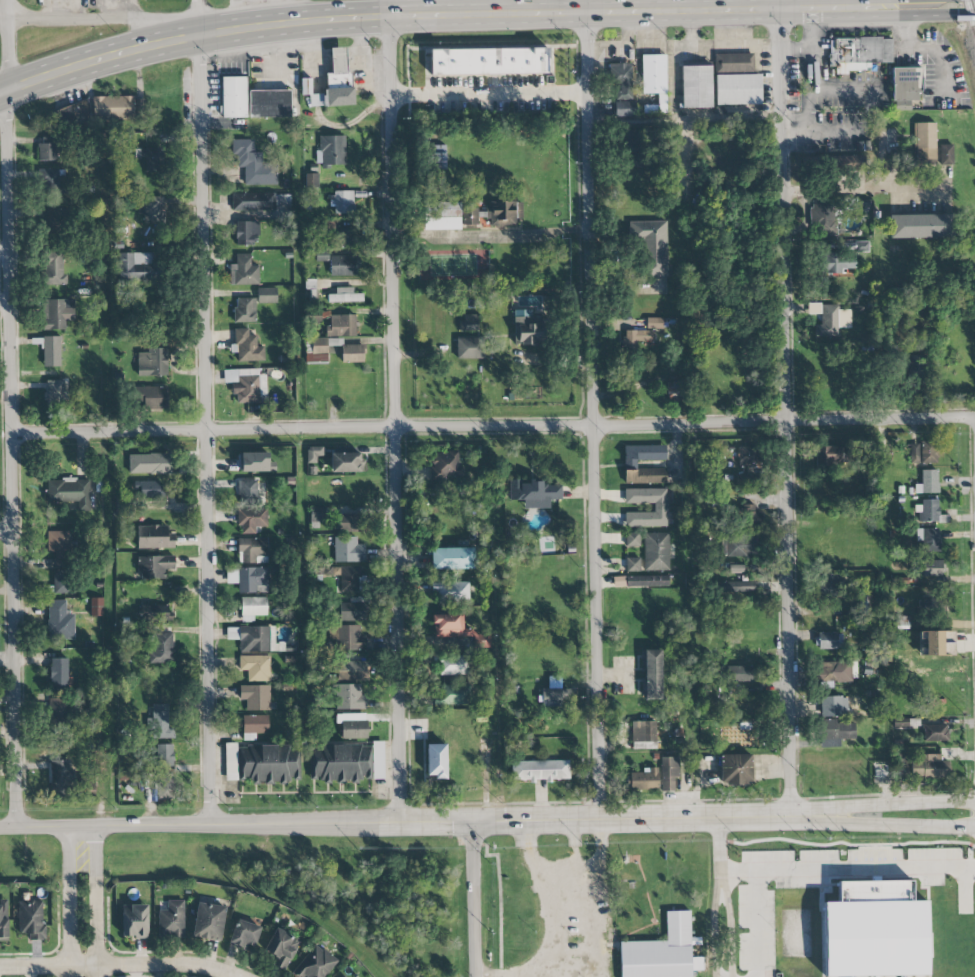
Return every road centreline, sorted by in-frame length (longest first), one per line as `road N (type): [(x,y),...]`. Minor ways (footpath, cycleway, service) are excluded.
road 1 (residential): [(12,433),(974,420)]
road 2 (primary): [(0,92),(122,53),(289,22),(879,8)]
road 3 (residential): [(18,829),(7,18)]
road 4 (residential): [(405,822),(390,17)]
road 5 (residential): [(585,13),(602,816)]
road 6 (residential): [(791,810),(779,9)]
road 7 (residential): [(211,826),(201,35)]
road 8 (tertiary): [(0,829),(718,812)]
road 9 (residential): [(258,976),(190,966),(0,966)]
road 10 (tertiary): [(201,35),(153,24),(7,18)]
road 11 (tertiary): [(472,820),(477,976)]
road 12 (residential): [(68,828),(73,976)]
road 13 (residential): [(100,976),(100,828)]
road 14 (tertiary): [(839,809),(897,826),(974,827)]
road 15 (tertiary): [(974,800),(839,809)]
road 16 (tertiary): [(718,812),(839,809)]

